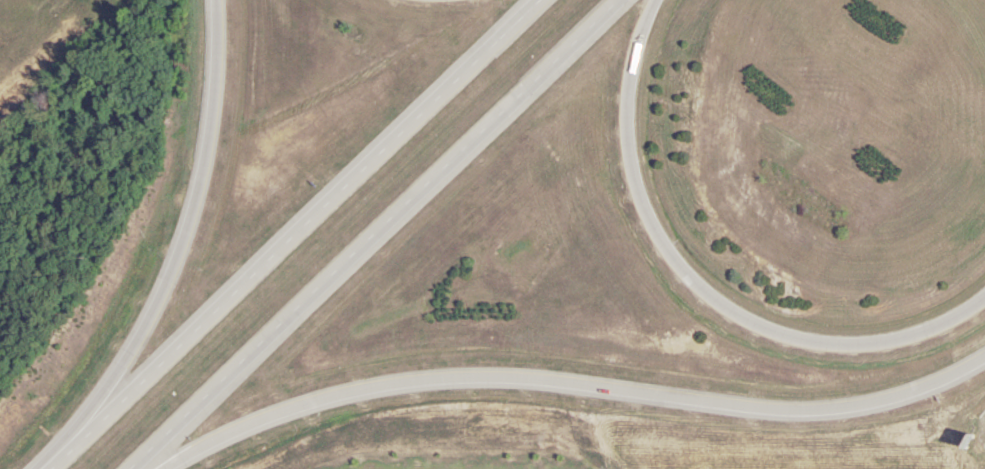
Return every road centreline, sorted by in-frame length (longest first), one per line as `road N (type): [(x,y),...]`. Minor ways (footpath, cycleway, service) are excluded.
road 1 (motorway): [(157,468),(307,404),(432,381),(540,382),(787,415),(892,401),(984,358)]
road 2 (motorway): [(132,468),(616,0)]
road 3 (motorway): [(532,0),(51,468)]
road 4 (motorway): [(984,297),(928,332),(847,348),(761,334),(682,283),(652,248),(620,162),(623,72),(646,0)]
road 5 (motorway): [(214,0),(214,74),(180,240),(155,297),(51,468)]

